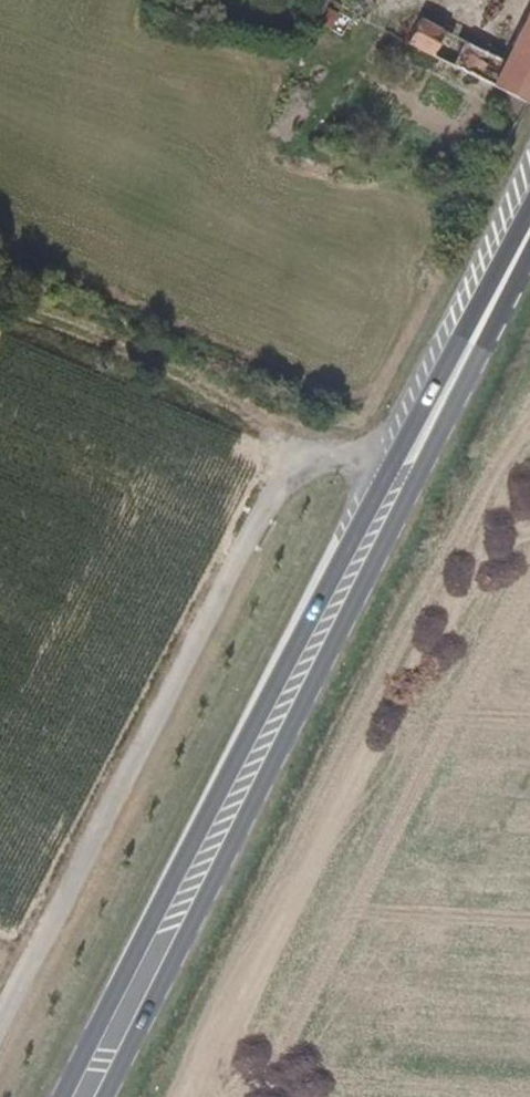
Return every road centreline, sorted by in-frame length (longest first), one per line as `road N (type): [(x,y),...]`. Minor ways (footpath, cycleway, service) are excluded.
road 1 (primary): [(529,230),(272,690),(62,1096)]
road 2 (primary): [(106,1096),(529,235)]
road 3 (track): [(182,1096),(242,957),(514,431)]
road 4 (track): [(411,480),(359,460),(326,463),(295,478),(269,507),(0,1020)]

